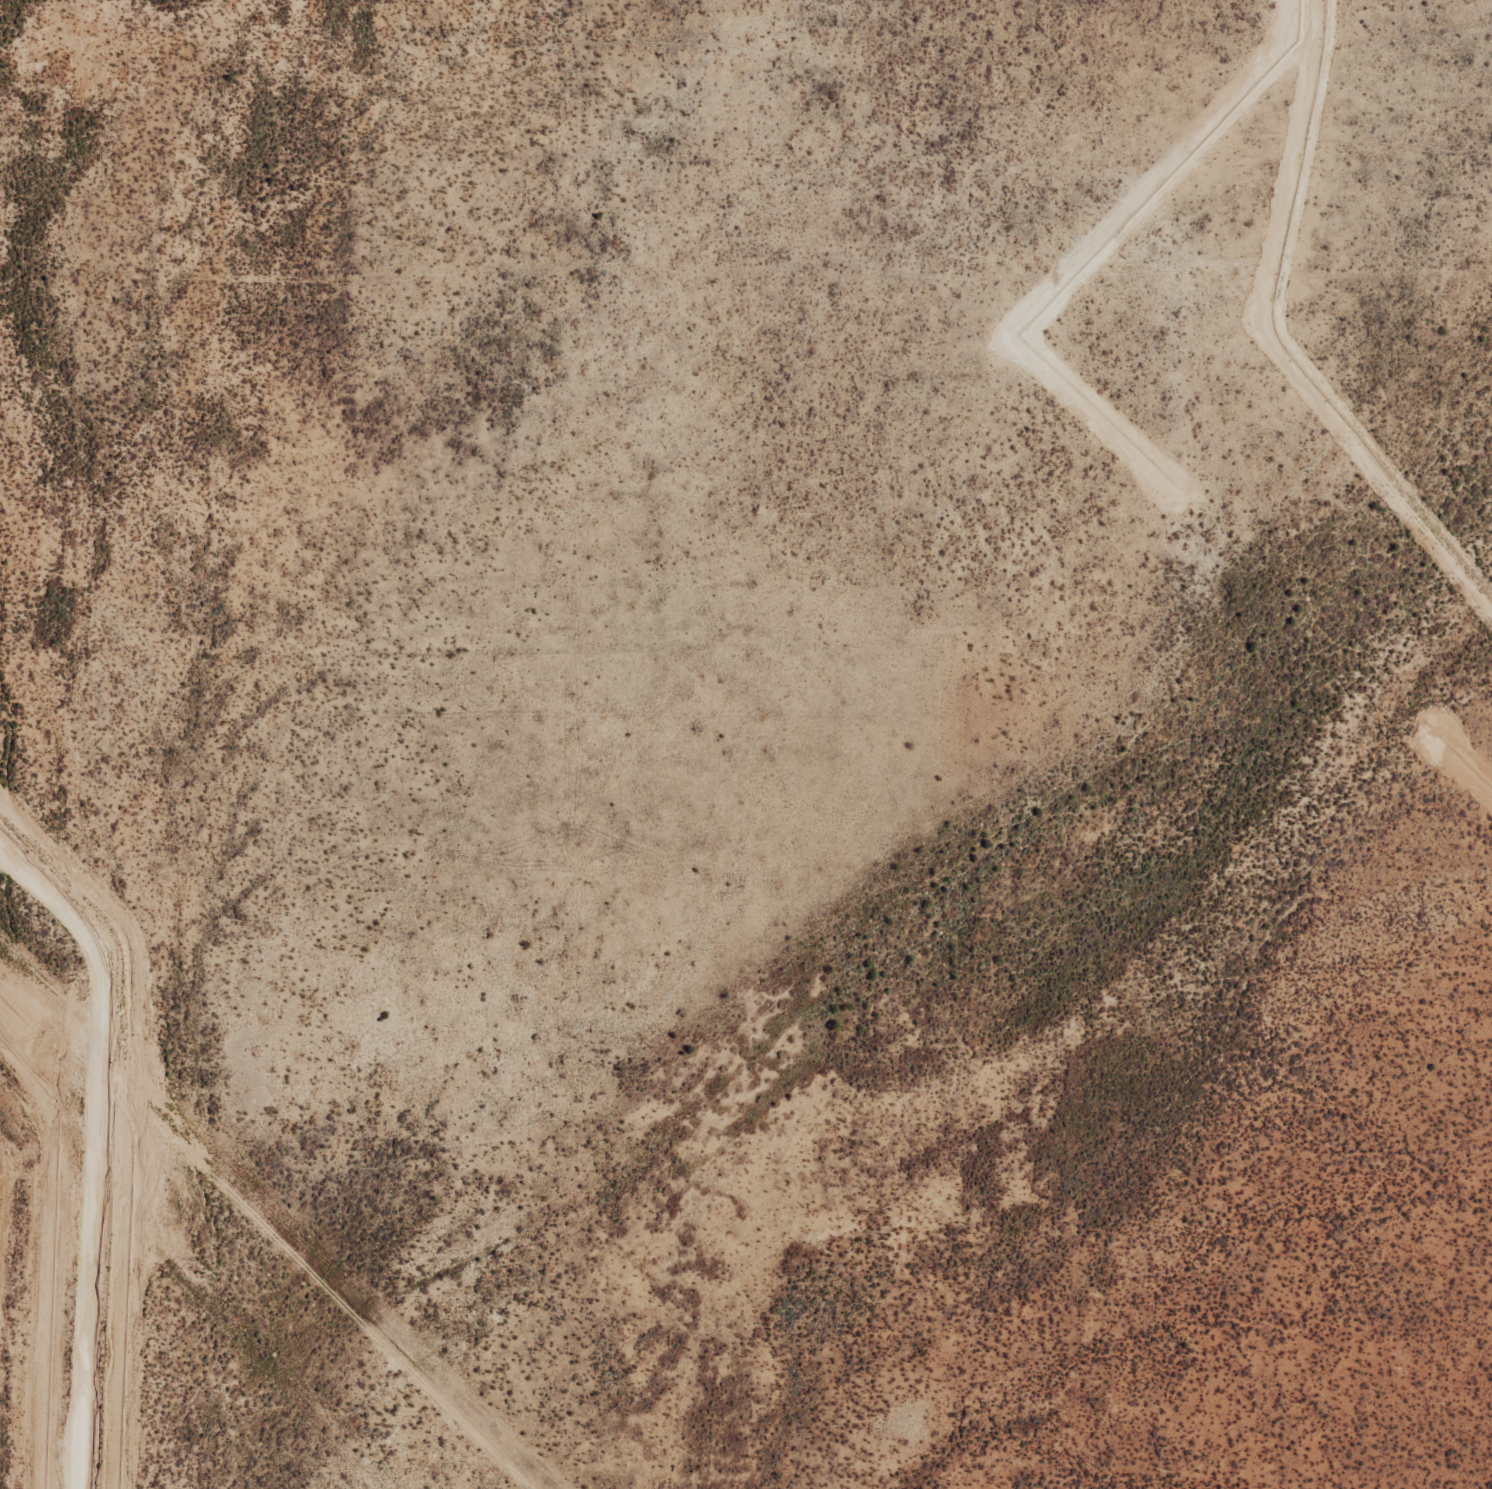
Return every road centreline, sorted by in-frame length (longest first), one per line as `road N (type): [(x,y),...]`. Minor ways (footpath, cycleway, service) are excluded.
road 1 (residential): [(0,849),(110,951),(75,1488)]

